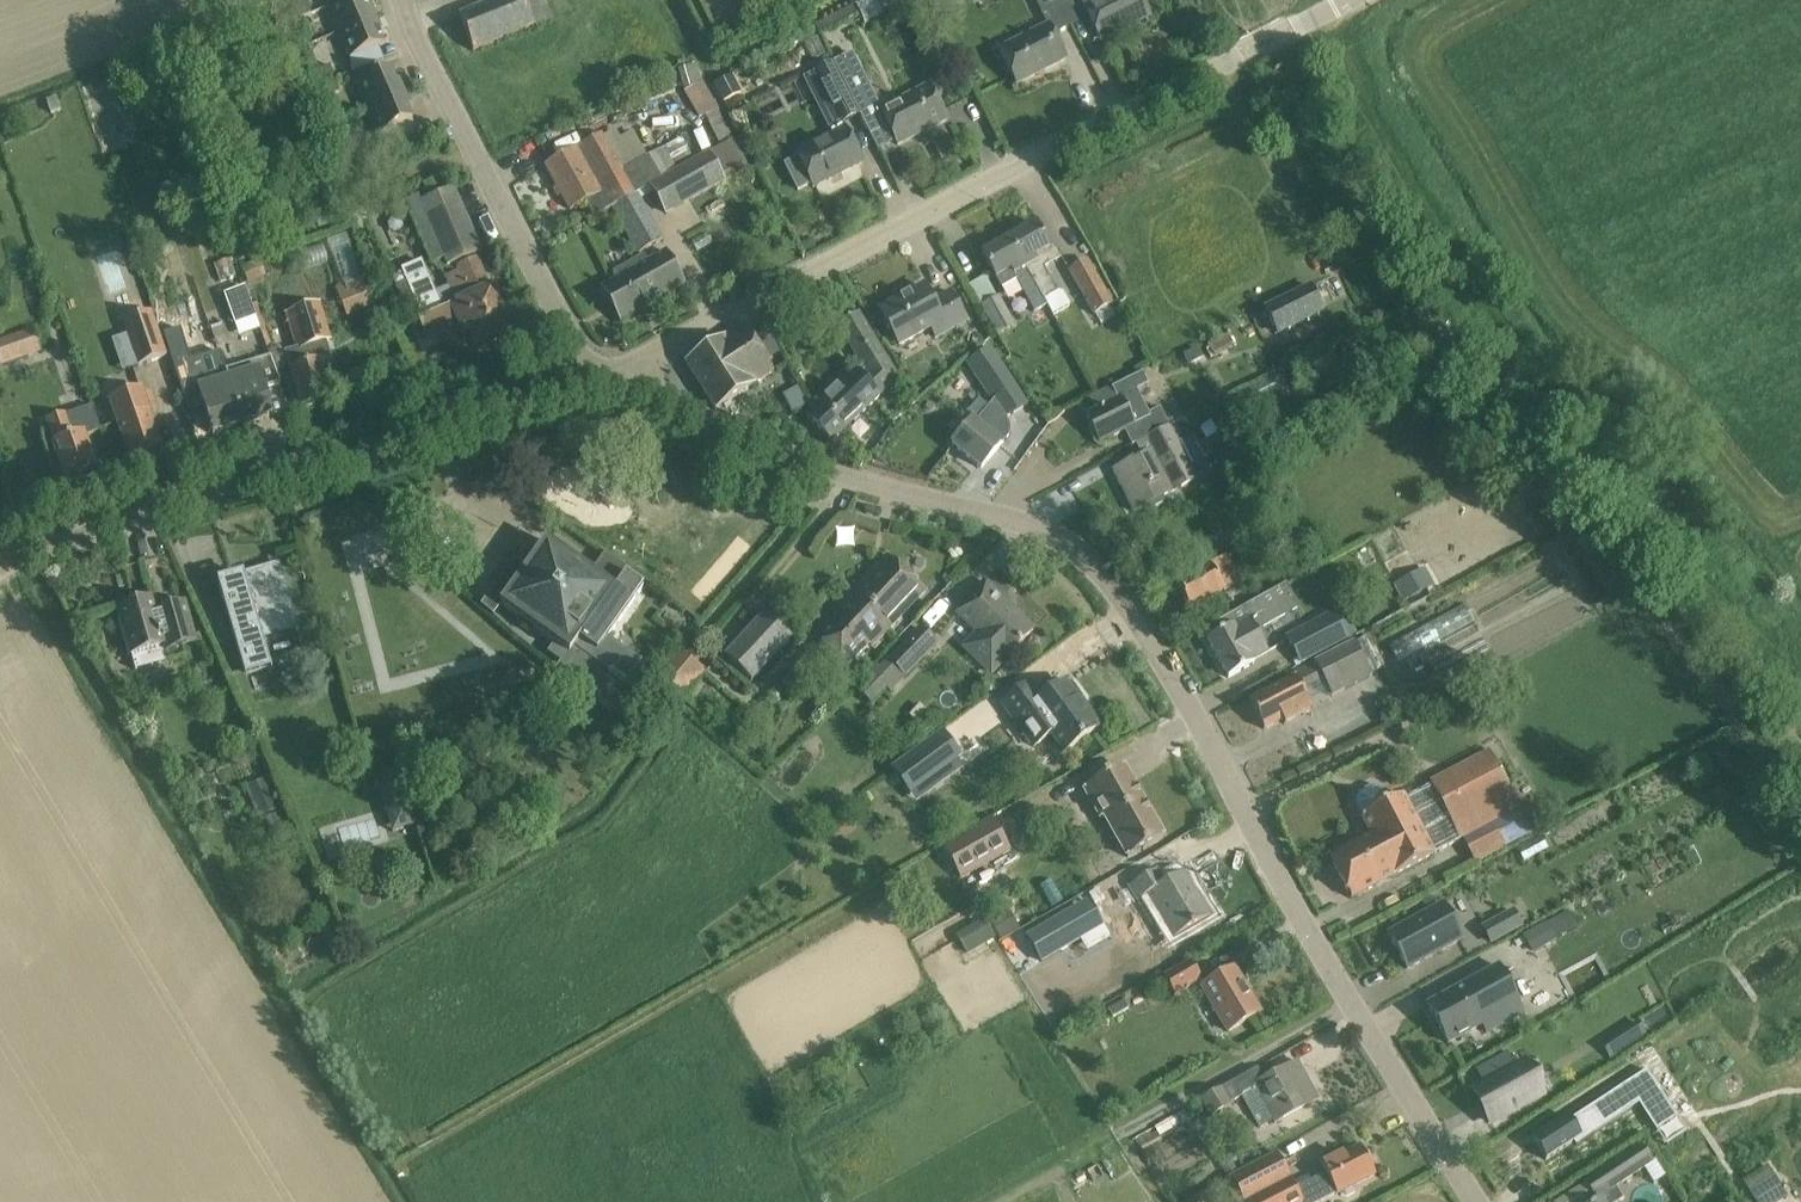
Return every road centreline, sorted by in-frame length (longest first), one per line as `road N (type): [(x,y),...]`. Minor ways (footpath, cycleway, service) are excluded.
road 1 (unclassified): [(1479,1201),(1342,988),(1165,664),(1082,556),(1040,529),(851,478),(665,409),(633,360)]
road 2 (tertiary): [(633,360),(1348,0)]
road 3 (tertiary): [(0,565),(589,379)]
road 4 (unclassified): [(589,379),(411,41),(398,0)]

